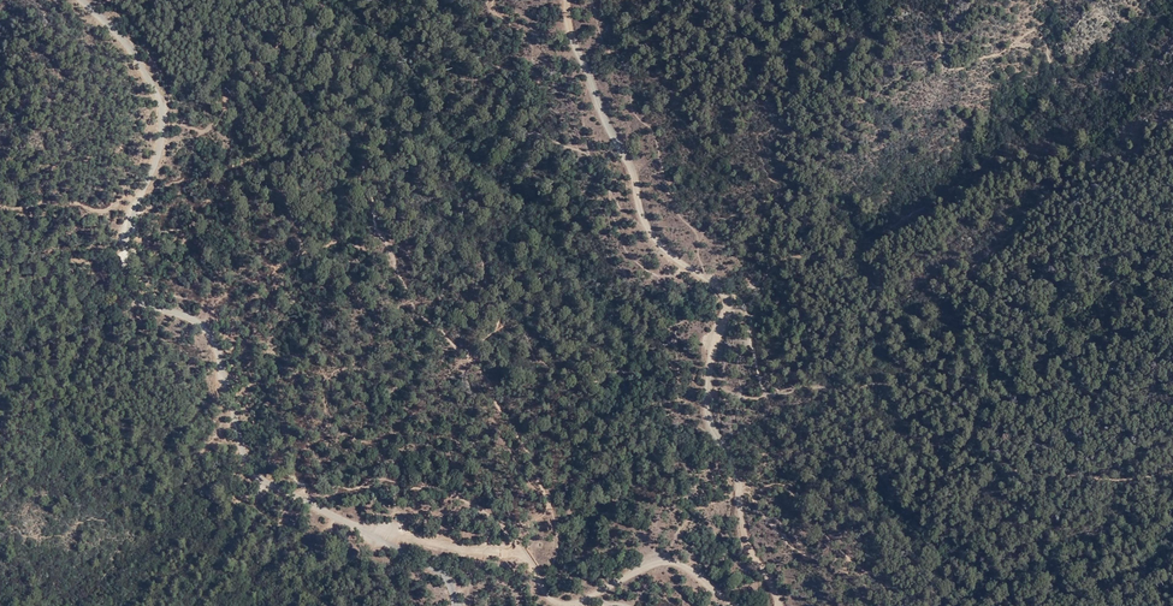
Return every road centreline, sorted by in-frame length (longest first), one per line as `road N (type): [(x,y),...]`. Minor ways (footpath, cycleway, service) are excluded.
road 1 (tertiary): [(81,0),(136,58),(161,110),(157,153),(123,259),(128,295),(205,332),(221,356),(237,435),(262,477),(420,556),(438,571),(455,605)]
road 2 (track): [(567,0),(572,36),(634,165),(649,219),(672,256),(730,297),(705,404),(735,463),(751,547),(778,591),(778,605)]
road 3 (track): [(734,605),(680,564),(659,561),(618,586),(571,599),(551,591),(530,564),(382,537)]

